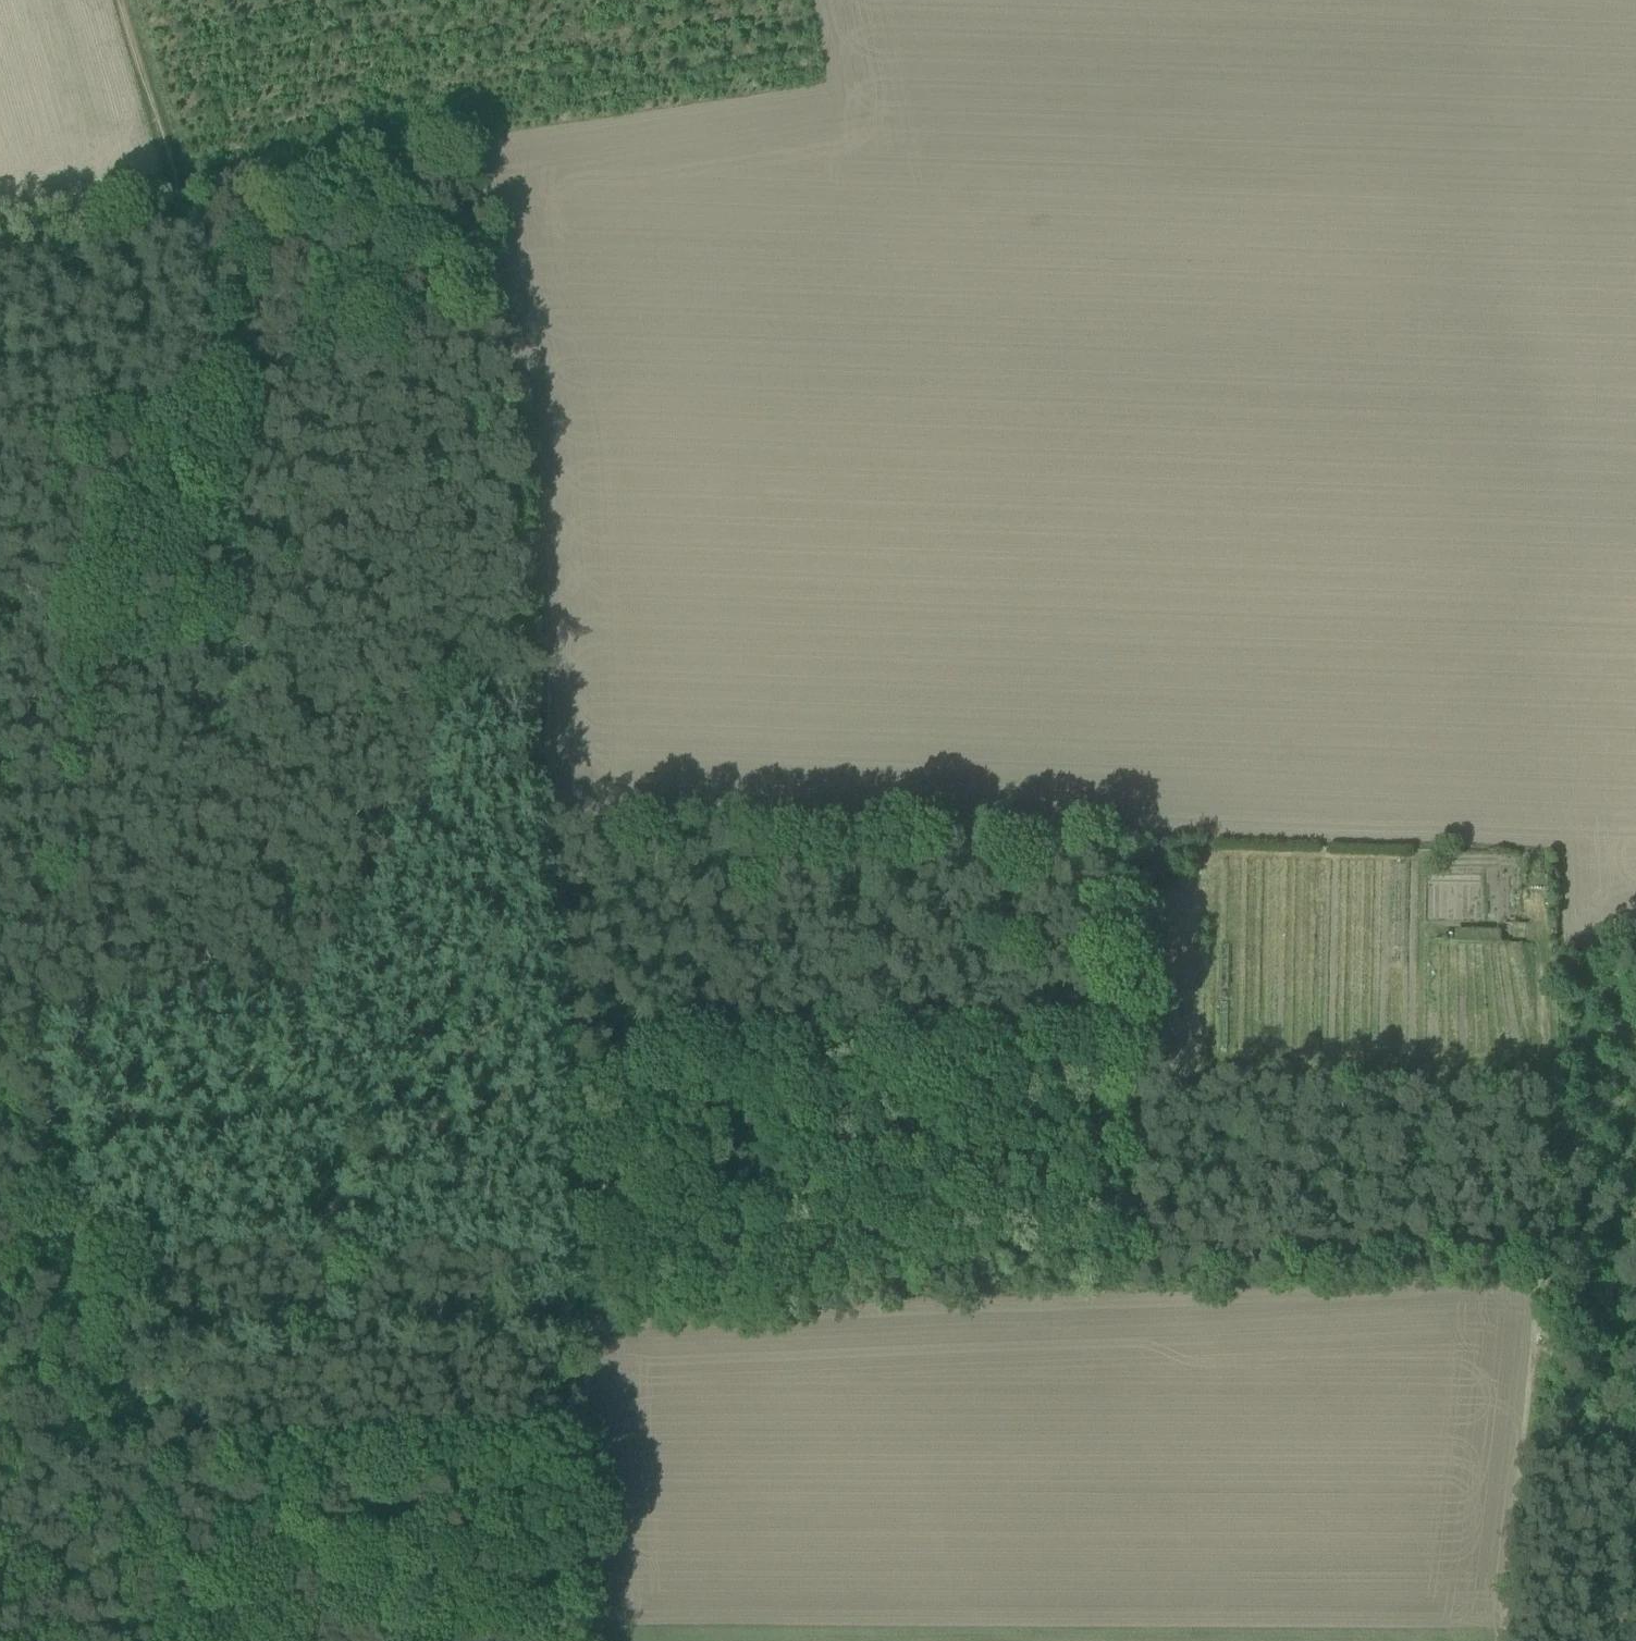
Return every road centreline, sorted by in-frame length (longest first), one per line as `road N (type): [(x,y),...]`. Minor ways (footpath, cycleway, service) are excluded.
road 1 (track): [(1509,1640),(1536,1348),(1635,1355)]
road 2 (track): [(154,1640),(114,1375),(83,1260)]

